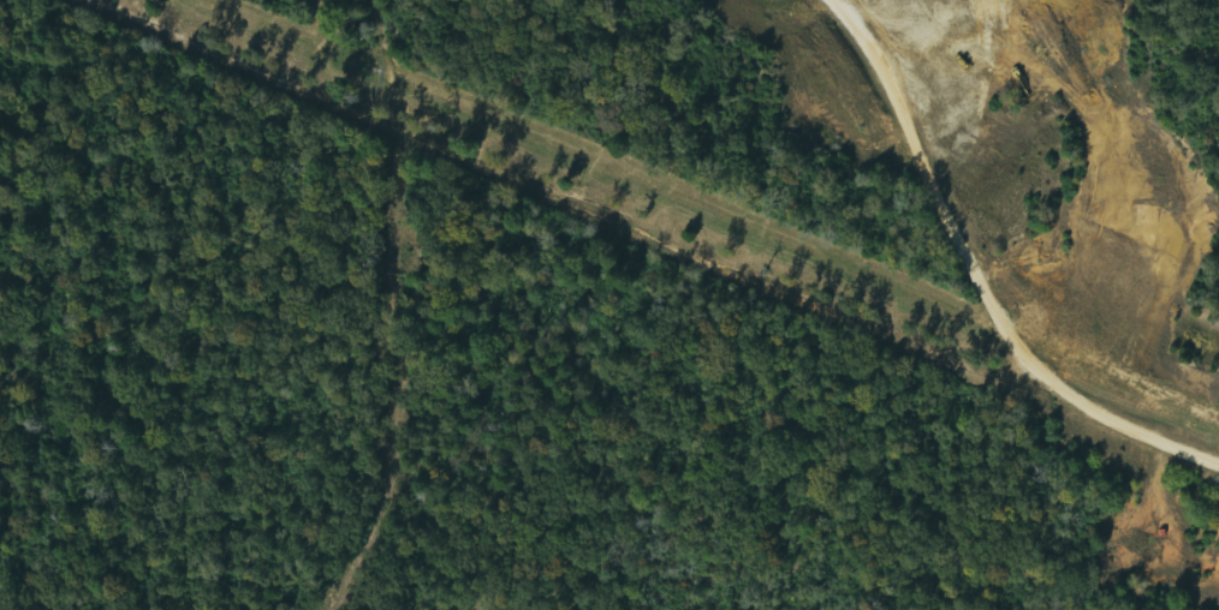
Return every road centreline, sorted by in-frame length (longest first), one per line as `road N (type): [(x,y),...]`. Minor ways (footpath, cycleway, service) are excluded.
road 1 (residential): [(822,0),(886,61),(985,318),(1084,414),(1218,466)]

